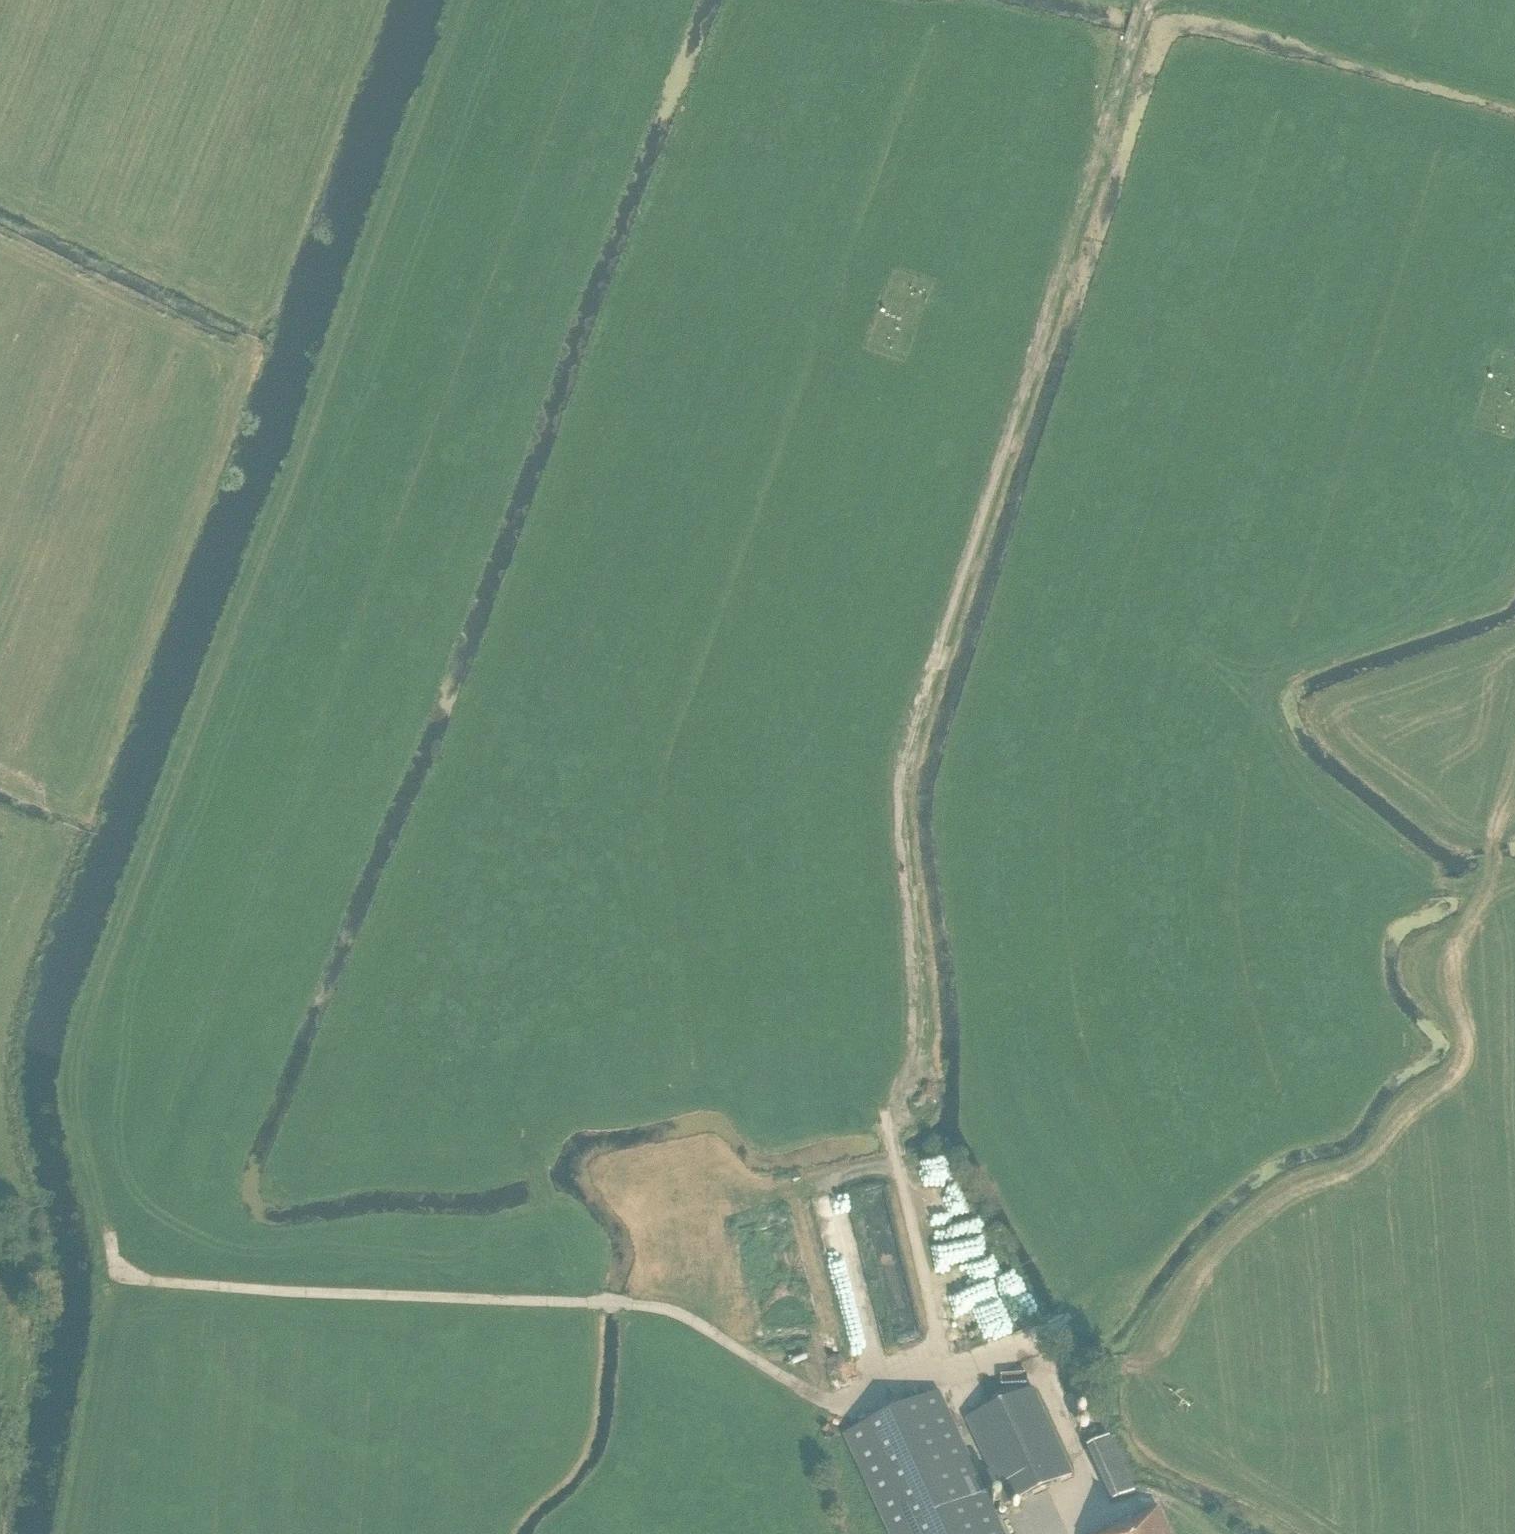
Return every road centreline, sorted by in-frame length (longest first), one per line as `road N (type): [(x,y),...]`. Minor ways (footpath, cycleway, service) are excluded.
road 1 (track): [(109,1242),(119,1271),(163,1281),(679,1311),(833,1402)]

